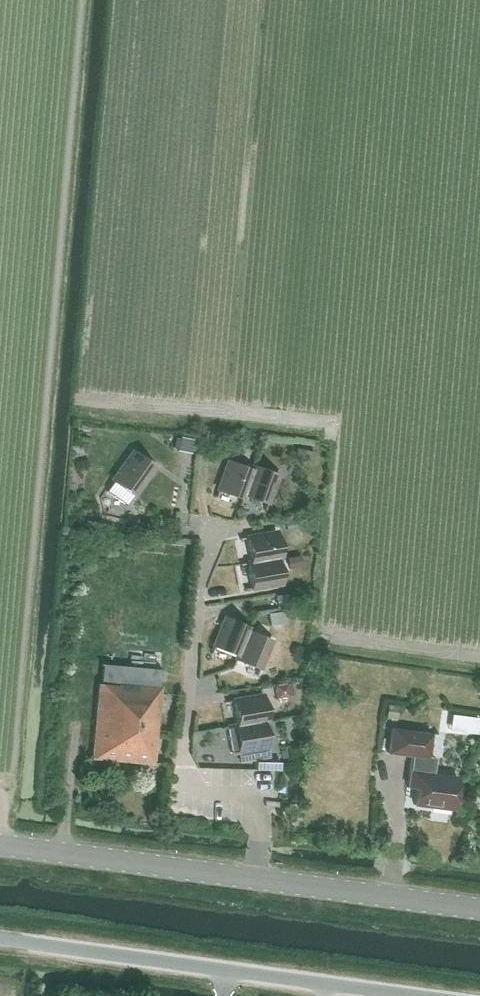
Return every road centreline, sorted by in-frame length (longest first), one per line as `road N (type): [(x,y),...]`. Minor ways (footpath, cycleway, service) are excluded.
road 1 (secondary): [(479,908),(0,844)]
road 2 (unclassified): [(409,995),(0,938)]

